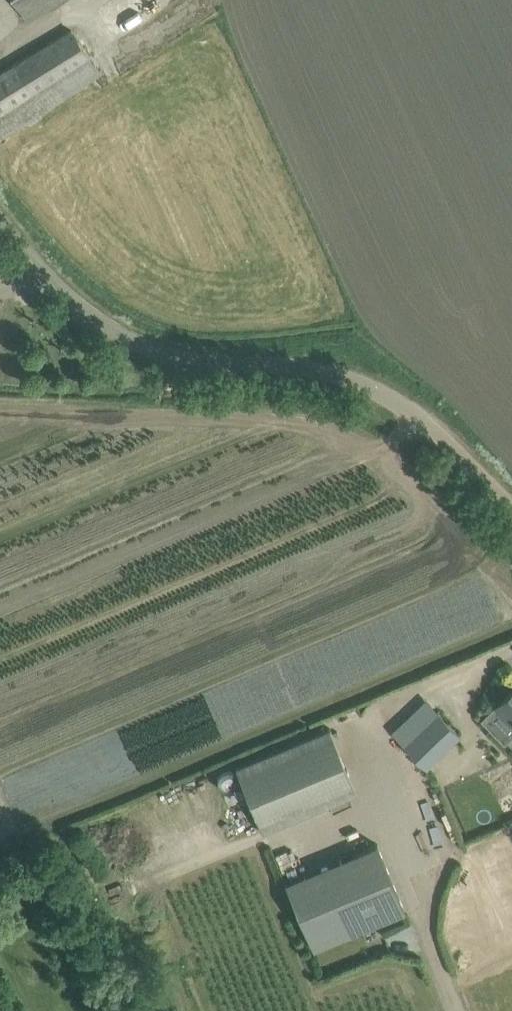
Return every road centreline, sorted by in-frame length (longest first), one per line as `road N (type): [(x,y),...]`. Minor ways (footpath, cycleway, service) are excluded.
road 1 (unclassified): [(511,515),(465,465),(390,412),(310,381),(182,373),(118,346),(57,302),(0,233)]

